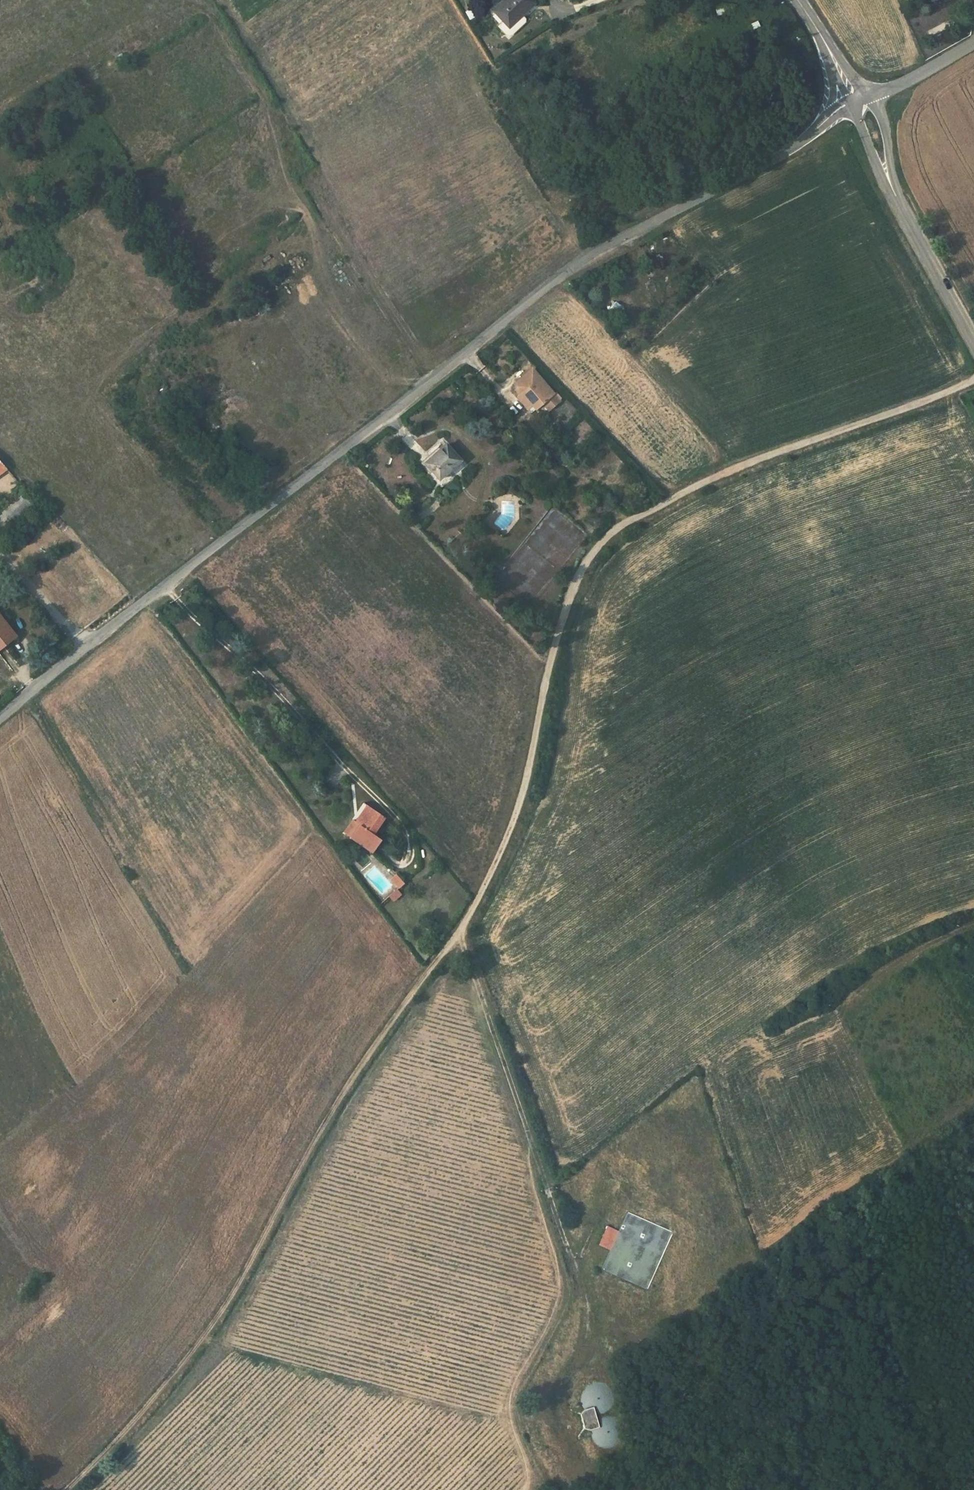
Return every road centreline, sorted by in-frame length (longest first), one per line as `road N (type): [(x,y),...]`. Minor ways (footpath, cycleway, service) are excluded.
road 1 (track): [(65,1489),(203,1331),(366,1053),(460,933),(514,817),(566,607),(607,539),(728,473),(973,380)]
road 2 (unclassified): [(0,719),(560,274),(815,130),(850,102)]
road 3 (track): [(582,1342),(586,1300),(460,933)]
road 4 (unclassified): [(850,102),(973,351)]
road 5 (unclassified): [(973,44),(850,102)]

